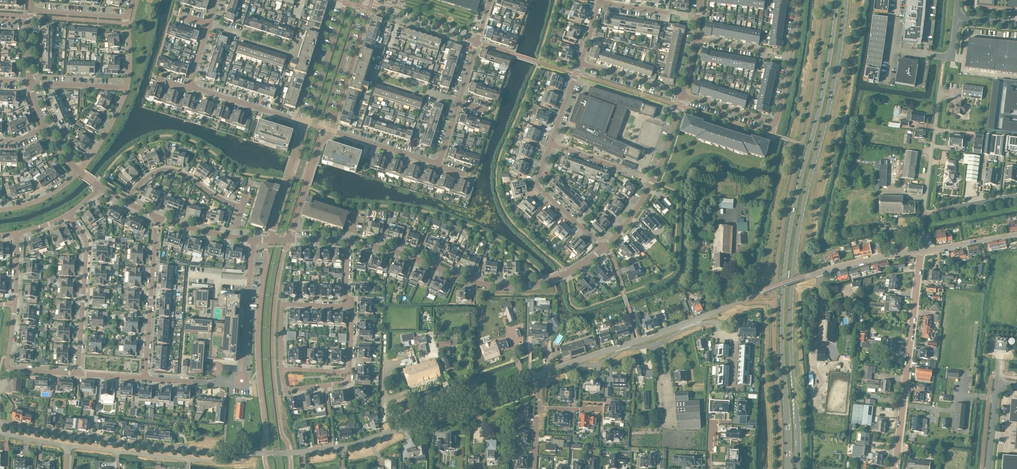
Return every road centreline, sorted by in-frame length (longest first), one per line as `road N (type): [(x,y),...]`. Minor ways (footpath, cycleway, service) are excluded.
road 1 (secondary): [(797,468),(794,262),(846,0)]
road 2 (secondary): [(837,0),(785,266),(787,468)]
road 3 (unclassified): [(245,452),(369,439),(540,375)]
road 4 (unclassified): [(0,422),(245,452)]
road 5 (unclassified): [(689,323),(807,277),(922,252)]
road 6 (residential): [(797,0),(775,124),(682,95)]
road 7 (unclassified): [(895,468),(922,252)]
road 8 (residential): [(550,279),(483,284),(348,241)]
road 9 (residential): [(245,452),(217,461),(68,445)]
road 10 (residential): [(604,248),(653,181),(682,95)]
road 11 (residential): [(69,213),(86,240),(78,374)]
road 12 (unclassified): [(922,252),(940,87)]
road 13 (residential): [(156,217),(145,378)]
road 14 (unclassified): [(540,375),(689,323)]
road 15 (residential): [(241,381),(253,240)]
road 16 (residential): [(242,207),(172,169),(153,173),(126,202)]
road 17 (residential): [(604,248),(536,184),(551,144)]
road 18 (residential): [(321,127),(362,0)]
road 19 (residential): [(14,305),(10,368),(78,374)]
road 20 (residential): [(346,0),(307,123)]
road 21 (residential): [(281,368),(282,305),(345,306)]
road 22 (residential): [(307,123),(189,87)]
road 23 (residential): [(438,164),(321,127)]
road 24 (residential): [(307,123),(271,240)]

